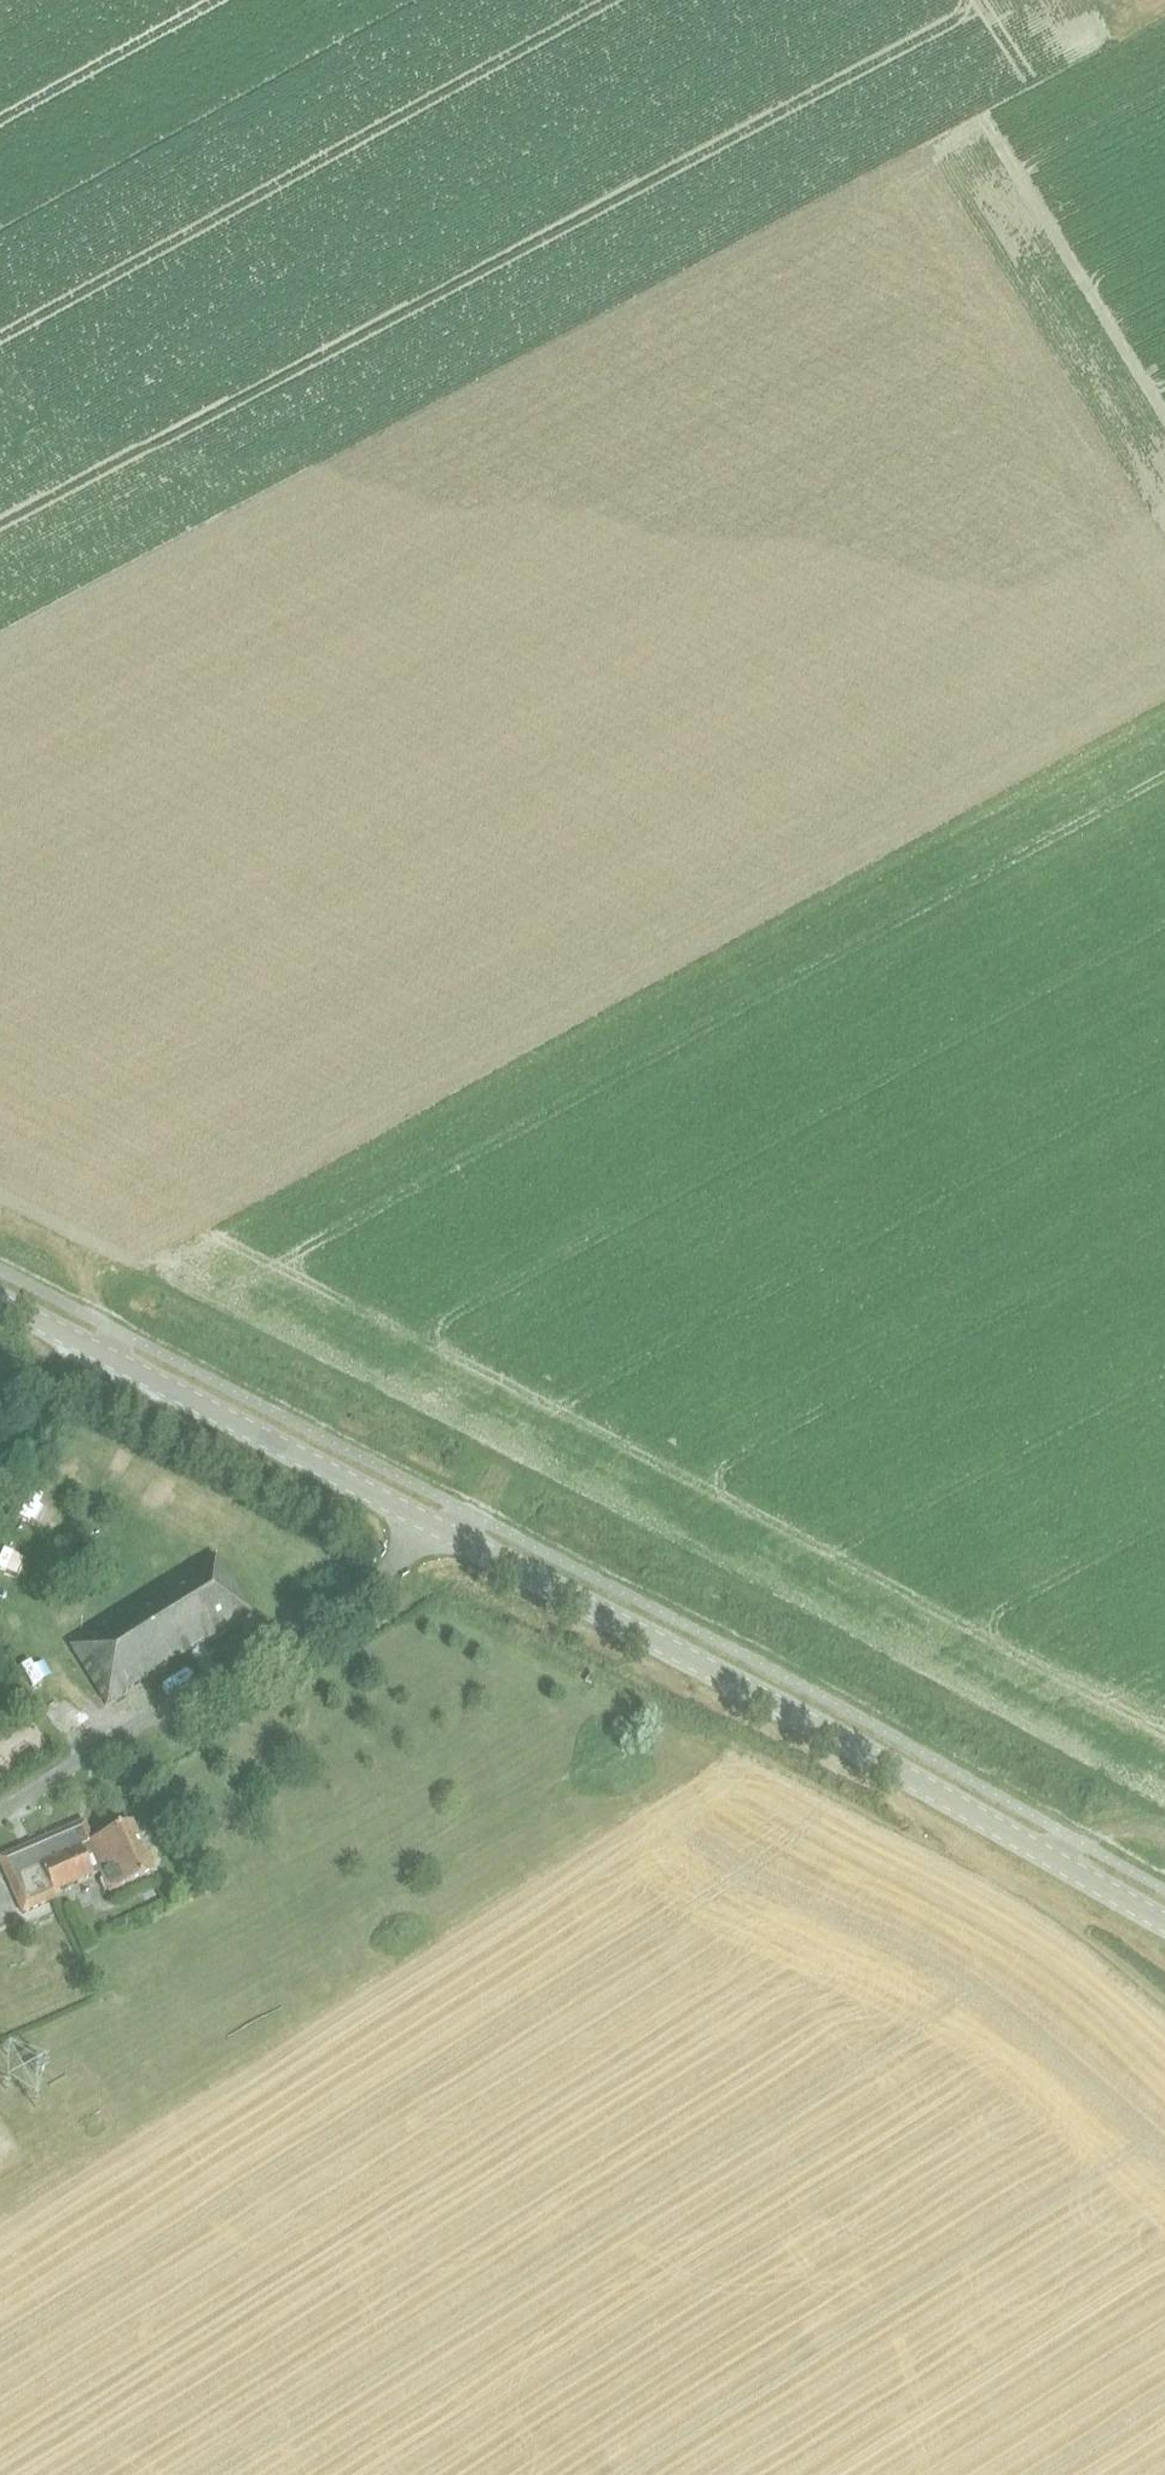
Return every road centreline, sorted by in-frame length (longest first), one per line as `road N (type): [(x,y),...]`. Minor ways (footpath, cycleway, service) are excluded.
road 1 (tertiary): [(1164,1922),(697,1663),(0,1301)]
road 2 (track): [(439,1528),(0,1815)]

